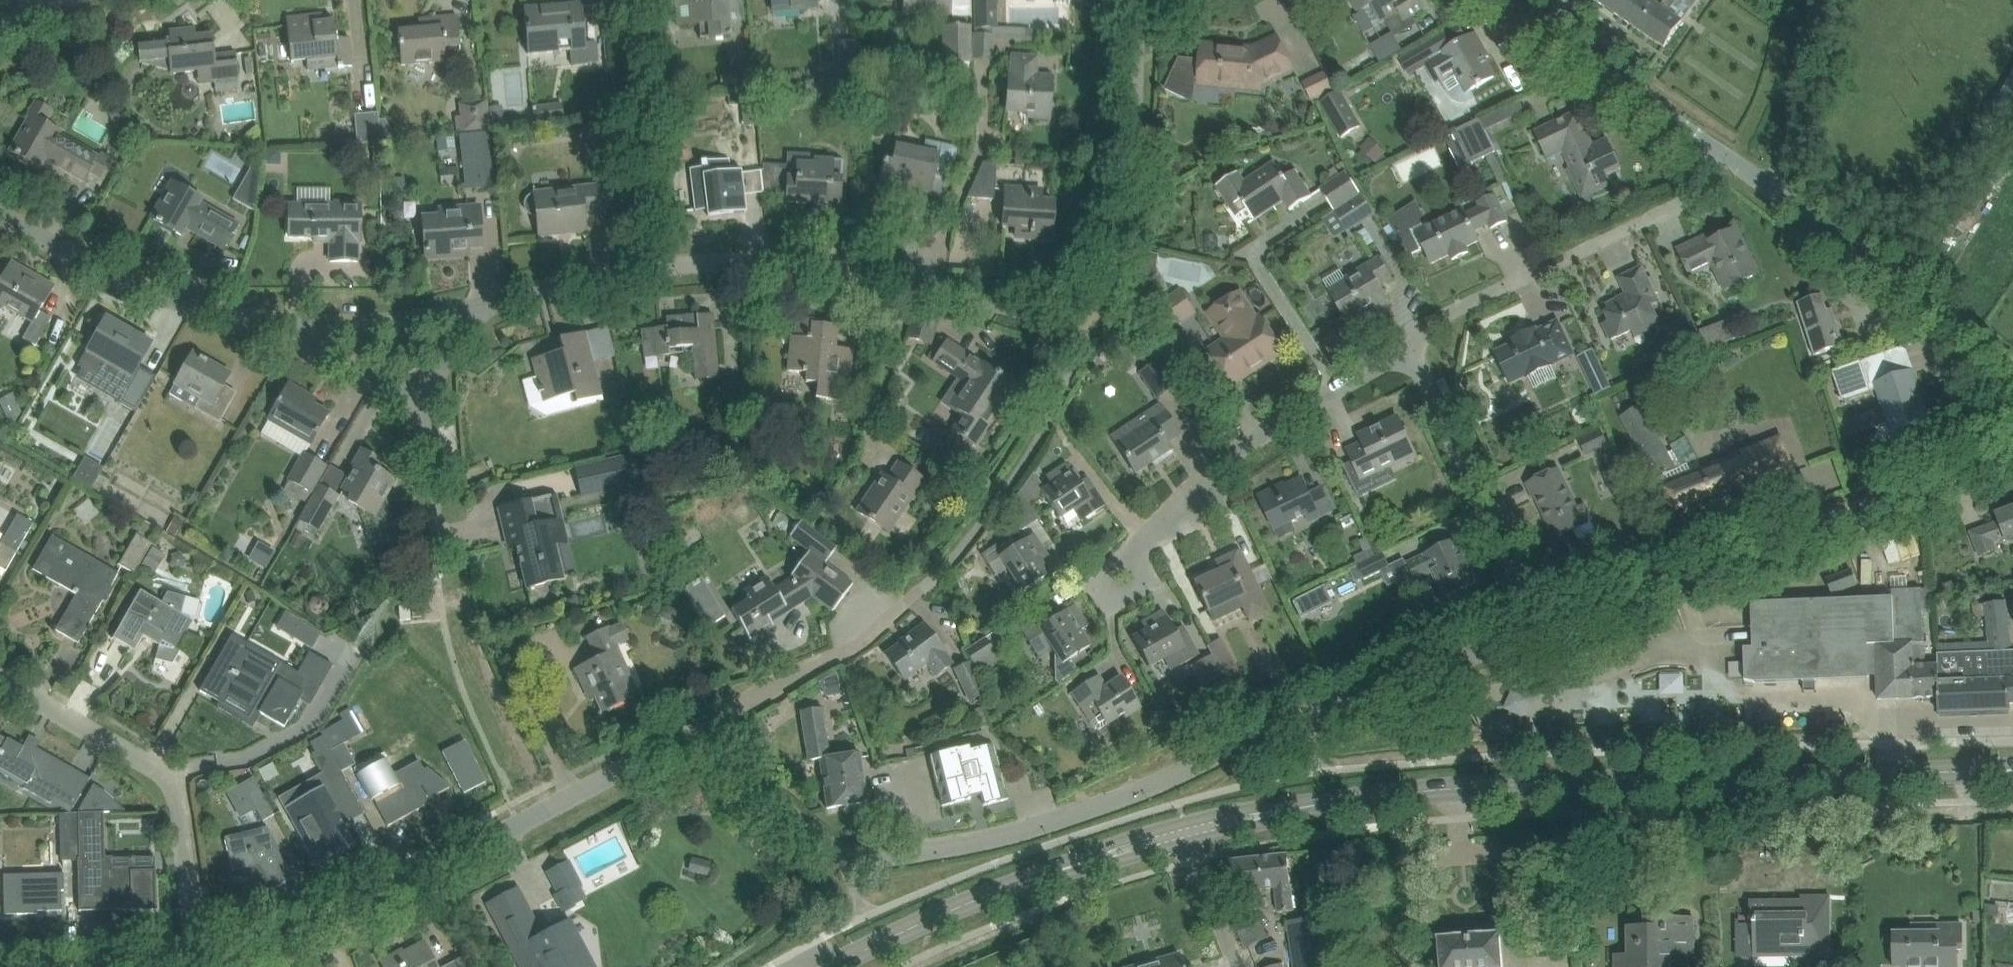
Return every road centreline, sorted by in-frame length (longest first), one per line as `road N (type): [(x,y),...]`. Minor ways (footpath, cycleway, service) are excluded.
road 1 (tertiary): [(193,957),(296,929),(671,747),(704,738),(829,845),(890,867),(1052,830),(1540,627)]
road 2 (secondary): [(1322,803),(1418,788),(2012,767)]
road 3 (tertiary): [(1540,627),(2012,450)]
road 4 (residential): [(499,293),(663,262),(819,262),(941,280)]
road 5 (residential): [(1408,364),(1385,364),(1243,449),(1099,588)]
road 6 (residential): [(193,957),(175,783),(0,681)]
road 7 (tertiary): [(2012,374),(1717,154)]
road 8 (residential): [(302,319),(194,301),(0,212)]
road 9 (residential): [(1540,627),(1422,374),(1408,364)]
road 10 (tertiary): [(1717,154),(1512,0)]
road 11 (secondary): [(837,966),(1063,867)]
road 12 (residential): [(302,319),(366,319),(499,293)]
road 13 (residential): [(1572,253),(1687,198),(1717,154)]
road 14 (residential): [(1408,364),(1429,322),(1546,266)]
road 15 (residential): [(430,395),(413,395),(352,359),(302,319)]
road 16 (secondary): [(1322,803),(1187,823)]
road 17 (secondary): [(1063,867),(1195,840)]
road 18 (secondary): [(1195,840),(1322,803)]
road 19 (secondary): [(1187,823),(1063,867)]
road 20 (residential): [(430,395),(499,293)]
road 21 (residential): [(433,515),(430,395)]

